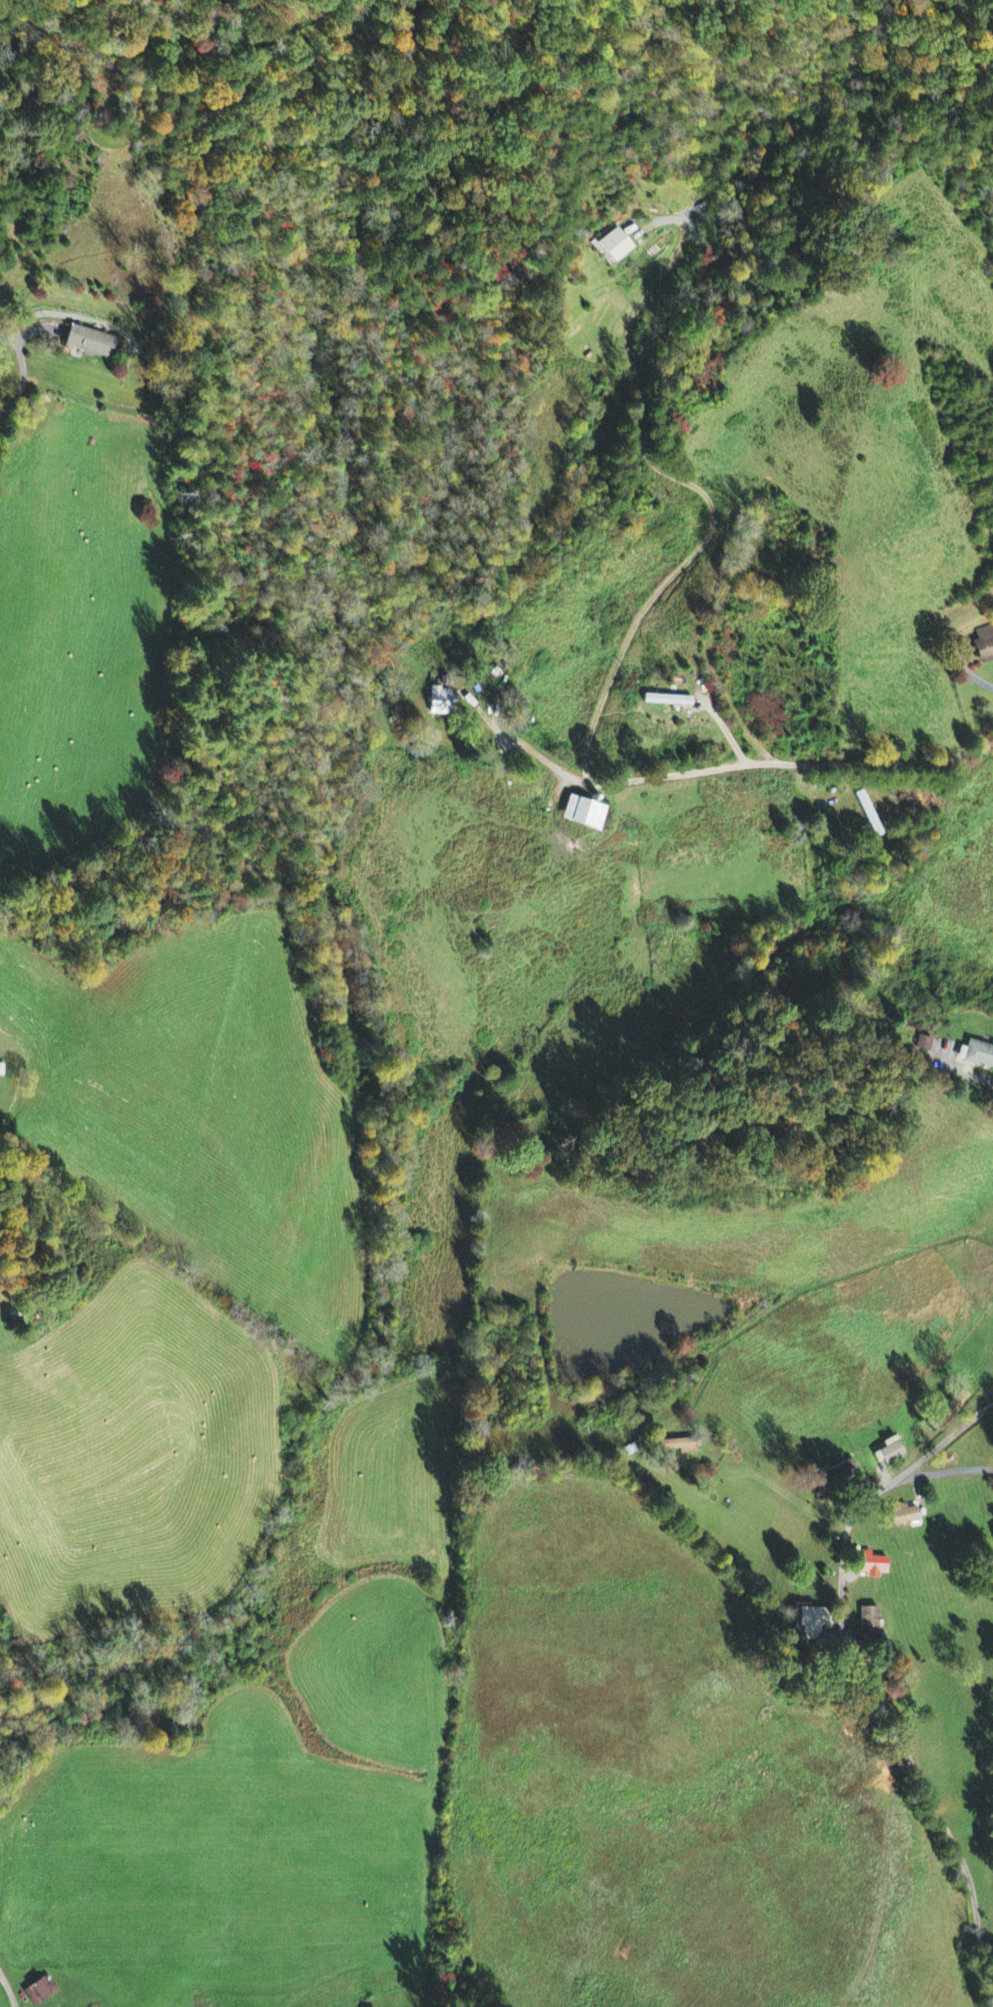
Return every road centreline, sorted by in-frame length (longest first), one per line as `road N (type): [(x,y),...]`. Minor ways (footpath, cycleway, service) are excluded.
road 1 (residential): [(992,753),(908,773),(583,779),(583,746),(610,682),(658,589),(707,544),(715,512),(703,490),(664,472),(644,447),(628,337),(682,241),(676,216)]
road 2 (residential): [(992,1993),(975,1911),(892,1715),(838,1637),(850,1519),(987,1415),(992,1402)]
road 3 (residential): [(0,964),(109,921),(249,822),(352,719)]

